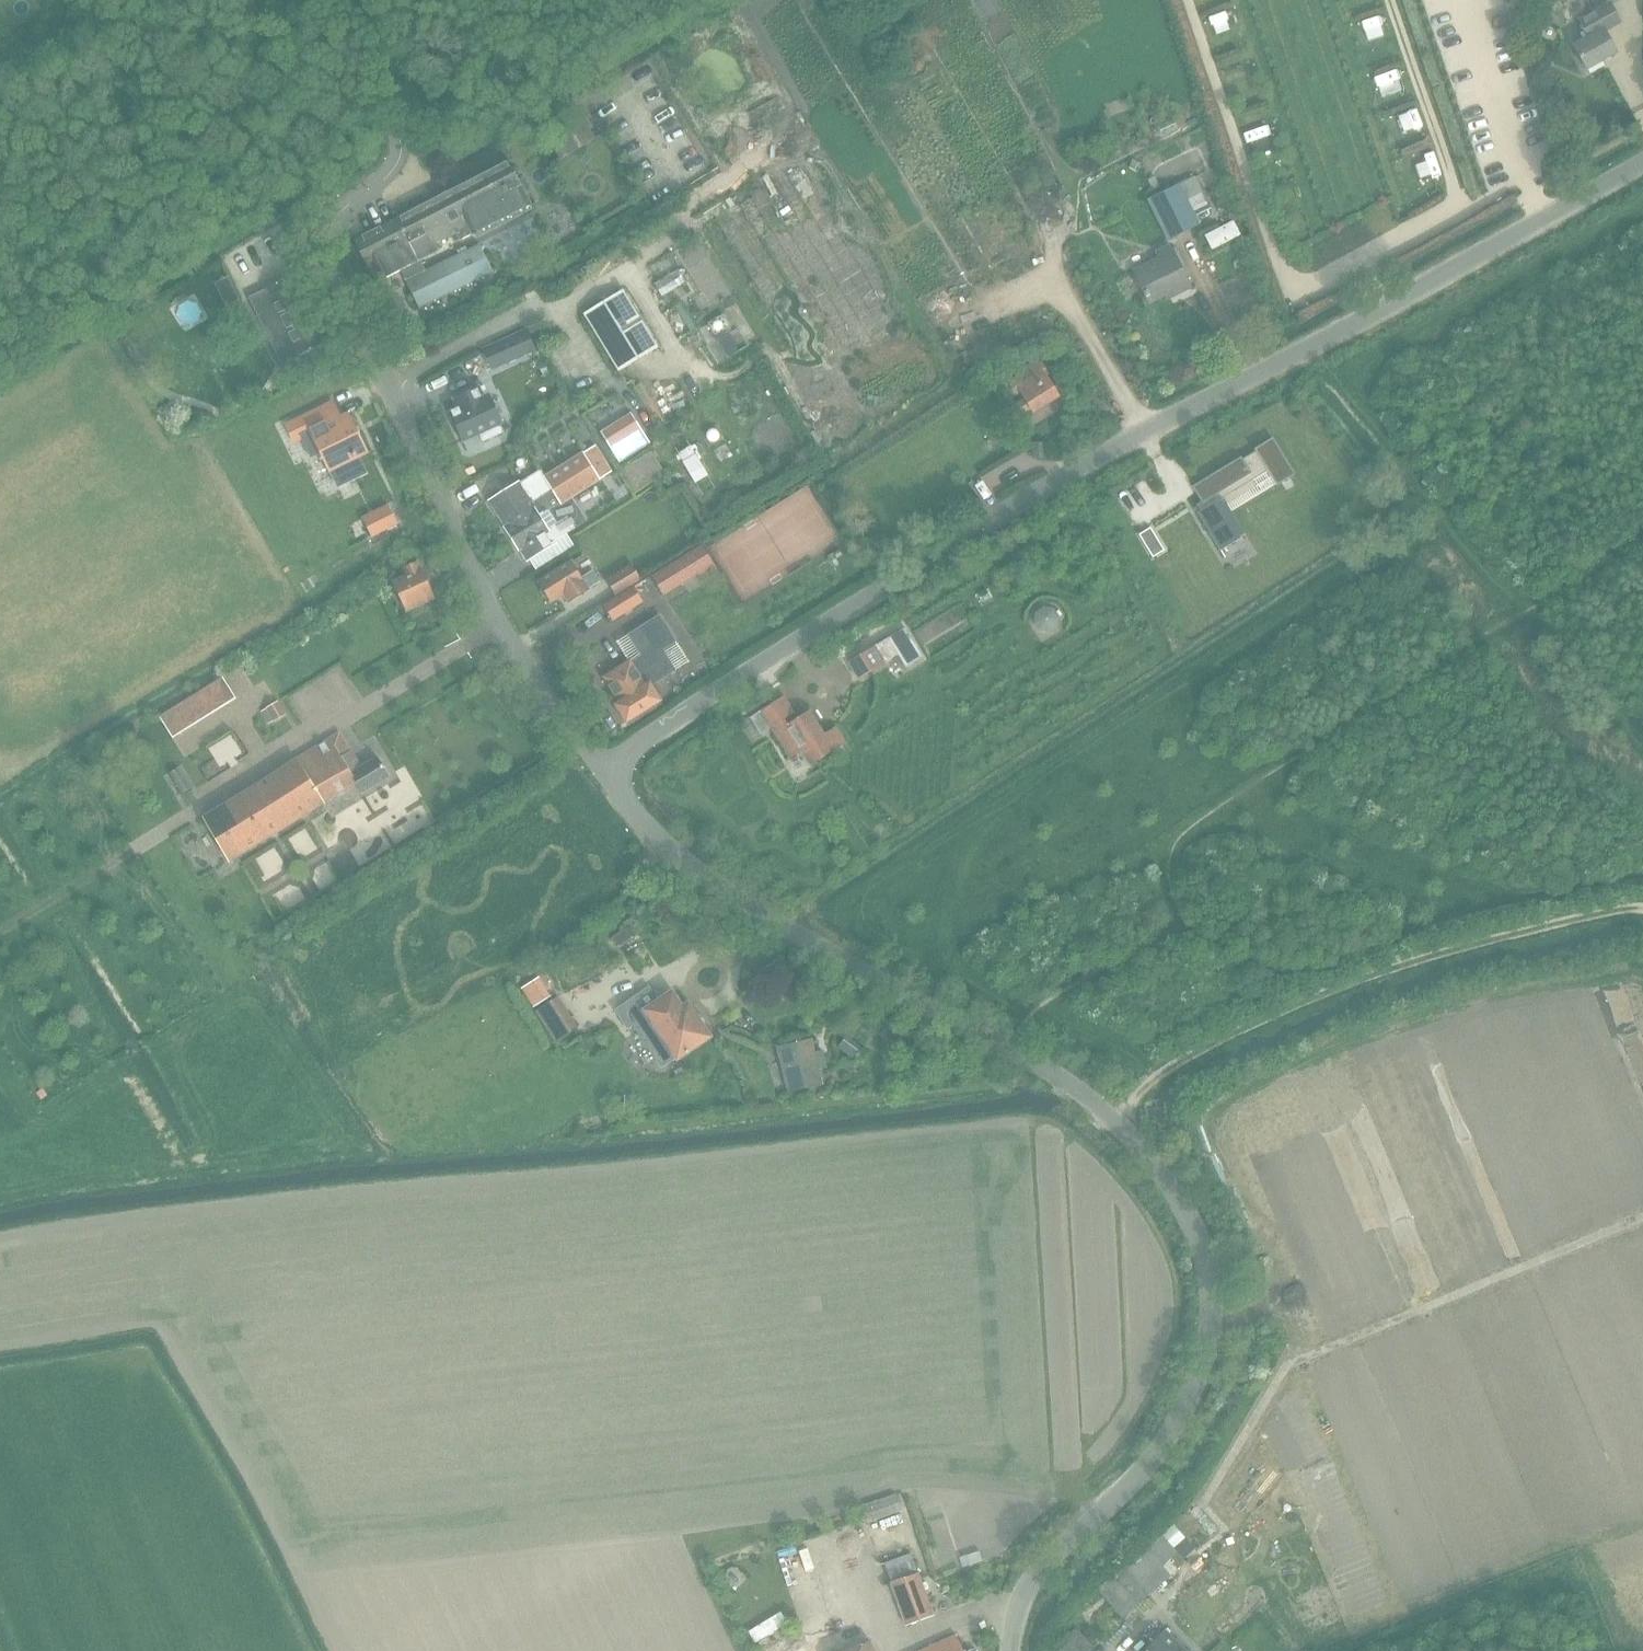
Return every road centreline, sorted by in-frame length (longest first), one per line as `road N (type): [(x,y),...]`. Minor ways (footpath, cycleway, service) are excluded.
road 1 (tertiary): [(1010,1650),(1035,1574),(1157,1450),(1193,1389),(1211,1310),(1196,1232),(1162,1173),(1112,1118),(1058,1076),(733,895),(654,834),(604,768)]
road 2 (tertiary): [(604,768),(792,641),(1145,430),(1642,161)]
road 3 (unclassified): [(604,768),(511,644),(328,257),(334,218),(383,178),(401,149),(395,125),(319,0)]
road 4 (track): [(1188,0),(1276,264),(1309,282),(1348,274)]
road 5 (track): [(1363,267),(1432,232),(1452,199),(1391,0)]

